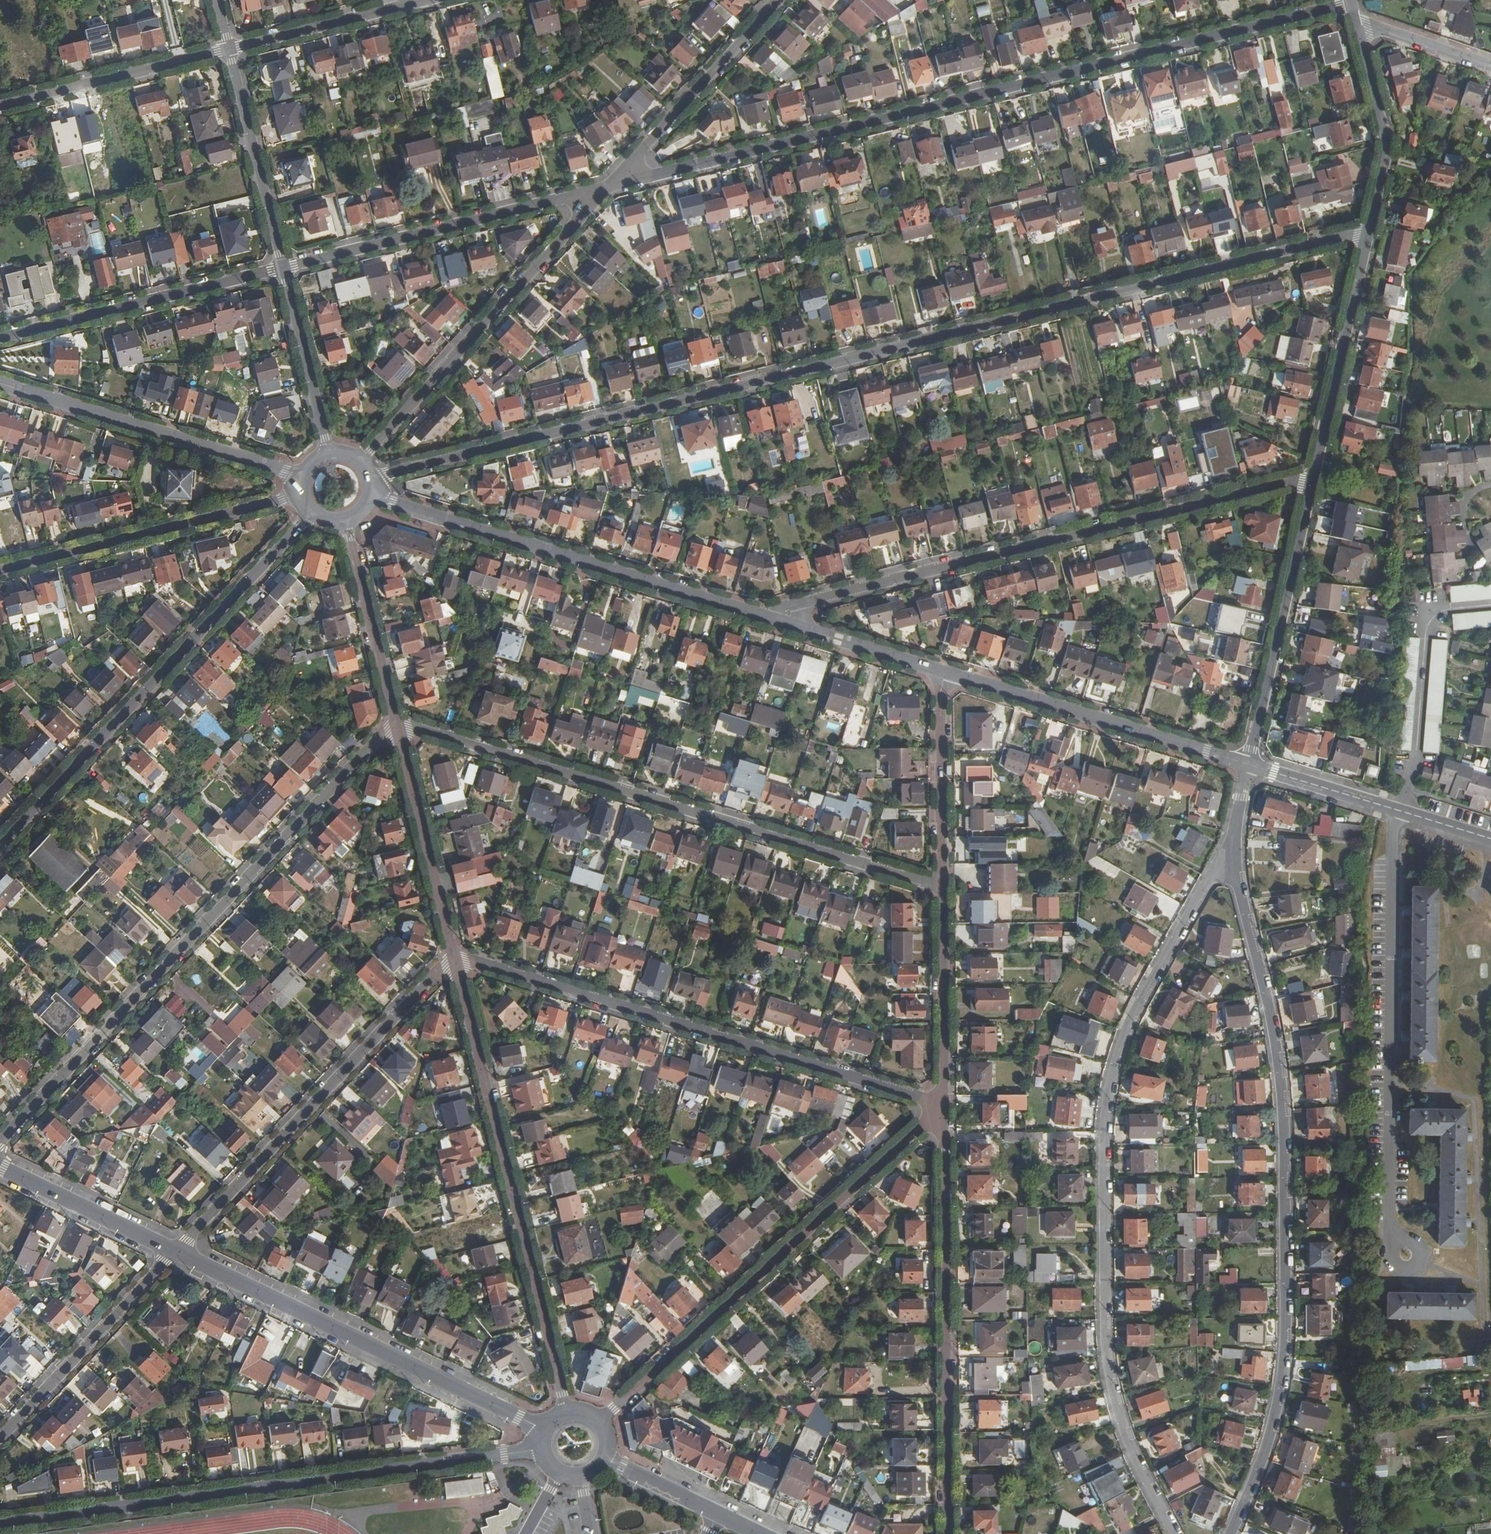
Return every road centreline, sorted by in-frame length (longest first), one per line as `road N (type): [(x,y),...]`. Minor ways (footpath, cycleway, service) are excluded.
road 1 (residential): [(1369,231),(374,478)]
road 2 (residential): [(607,188),(1352,2)]
road 3 (residential): [(1210,881),(1135,1010),(1111,1080),(1104,1131),(1111,1380),(1131,1447),(1175,1533)]
road 4 (residential): [(1231,1533),(1273,1424),(1286,1315),(1280,1072),(1238,885)]
road 5 (residential): [(0,1142),(395,721)]
road 6 (residential): [(395,721),(942,887)]
road 7 (residential): [(0,1524),(541,1449)]
road 8 (residential): [(800,603),(1314,477)]
road 9 (residential): [(454,955),(943,1104)]
road 10 (residential): [(454,955),(568,1411)]
road 11 (residential): [(600,1422),(943,1104)]
road 12 (residential): [(312,512),(0,846)]
road 13 (residential): [(1399,811),(1389,1221),(1406,1256)]
road 14 (residential): [(943,1104),(947,1533)]
road 15 (residential): [(374,496),(771,619)]
road 16 (secondary): [(545,1429),(176,1252)]
road 17 (residential): [(176,1252),(454,955)]
road 18 (residential): [(363,459),(607,188)]
road 19 (residential): [(283,268),(607,188)]
road 20 (residential): [(0,383),(304,475)]
road 21 (residential): [(945,672),(1248,765)]
road 22 (residential): [(0,571),(303,495)]
road 23 (residential): [(1248,765),(1314,477)]
road 24 (residential): [(0,337),(283,268)]
road 25 (residential): [(176,1252),(0,1438)]
road 26 (residential): [(607,188),(778,0)]
road 27 (residential): [(1314,477),(1369,231)]
road 28 (residential): [(395,721),(454,955)]
road 29 (residential): [(229,50),(283,268)]
road 30 (residential): [(942,887),(943,1104)]
road 31 (residential): [(945,672),(942,887)]
road 32 (residential): [(1369,231),(1386,144),(1358,24)]
road 33 (residential): [(428,0),(229,50)]
road 34 (residential): [(345,523),(395,721)]
road 35 (residential): [(229,50),(33,98)]
road 36 (secondary): [(176,1252),(0,1168)]
road 37 (residential): [(283,268),(328,451)]
road 38 (secondary): [(760,1533),(604,1459)]
road 39 (residential): [(792,625),(945,672)]
road 40 (residential): [(1248,765),(1399,811)]
road 41 (residential): [(1490,66),(1358,24)]

